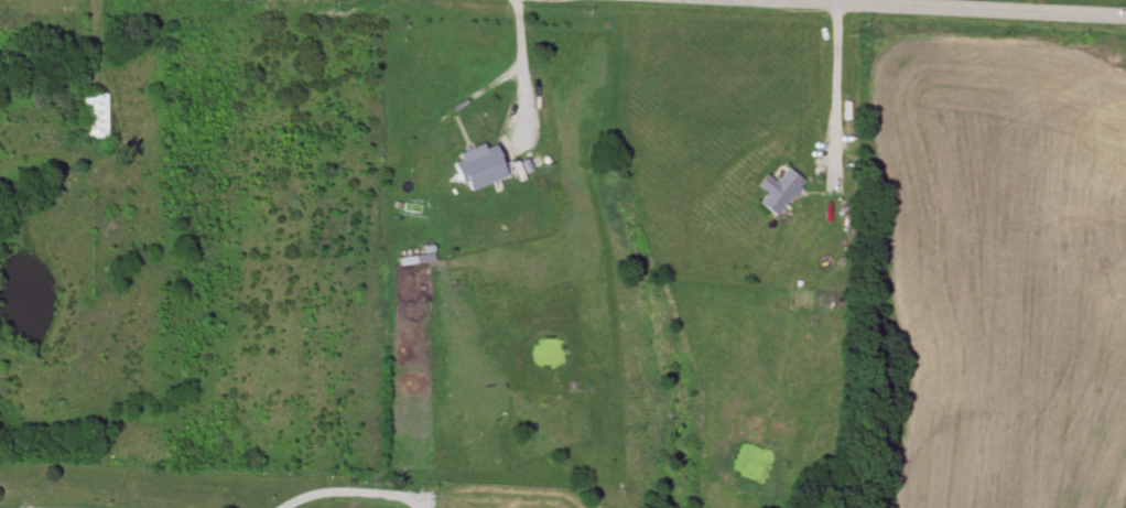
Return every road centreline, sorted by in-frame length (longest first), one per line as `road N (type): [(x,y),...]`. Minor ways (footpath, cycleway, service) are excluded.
road 1 (secondary): [(1125,14),(799,0)]

